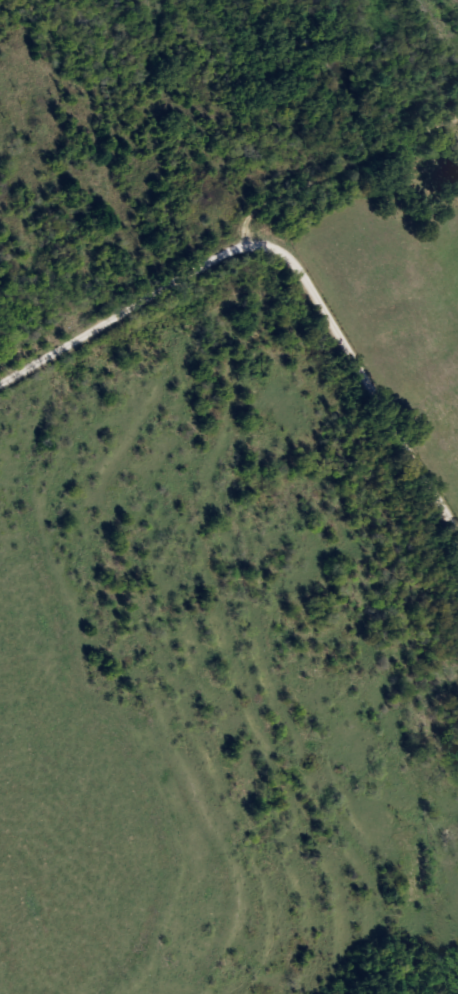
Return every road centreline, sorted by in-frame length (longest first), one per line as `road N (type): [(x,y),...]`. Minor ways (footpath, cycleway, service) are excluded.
road 1 (residential): [(457,536),(288,261),(265,244),(240,245)]
road 2 (residential): [(0,384),(240,245)]
road 3 (track): [(240,245),(249,219),(280,192),(457,111)]

